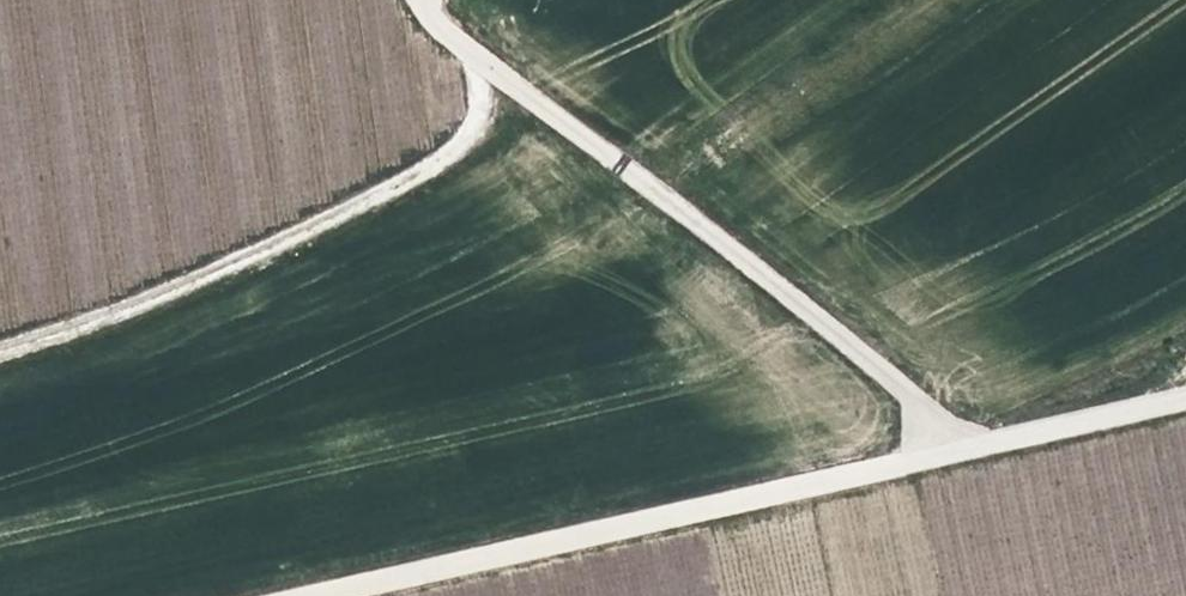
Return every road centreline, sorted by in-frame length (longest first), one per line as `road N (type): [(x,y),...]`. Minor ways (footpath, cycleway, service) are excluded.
road 1 (unclassified): [(958,458),(913,402),(501,82),(424,0)]
road 2 (unclassified): [(324,595),(958,458)]
road 3 (track): [(501,82),(469,124),(374,202),(153,306),(0,355)]
road 4 (unclassified): [(958,458),(1185,404)]

